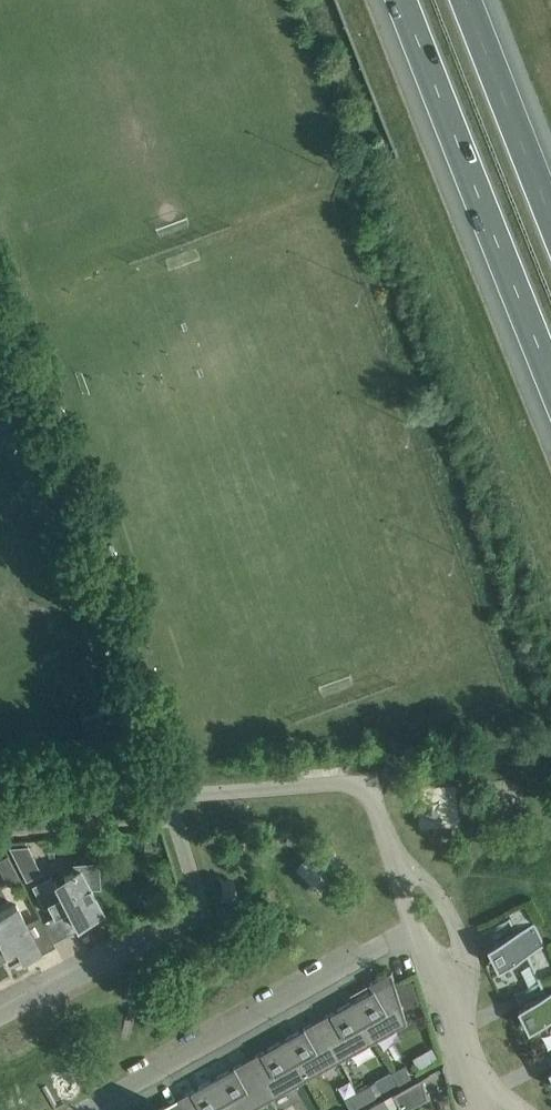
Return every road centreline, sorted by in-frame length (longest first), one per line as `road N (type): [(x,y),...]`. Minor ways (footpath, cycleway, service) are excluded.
road 1 (motorway): [(400,0),(550,395)]
road 2 (residential): [(419,925),(90,1109)]
road 3 (residential): [(159,788),(201,905),(0,1013)]
road 4 (residential): [(462,1060),(465,983),(457,932),(432,889),(391,852)]
road 5 (motorway): [(550,194),(475,0)]
road 6 (unclassified): [(159,788),(365,769)]
road 7 (unclassified): [(0,802),(159,788)]
road 8 (residential): [(462,1060),(419,925)]

